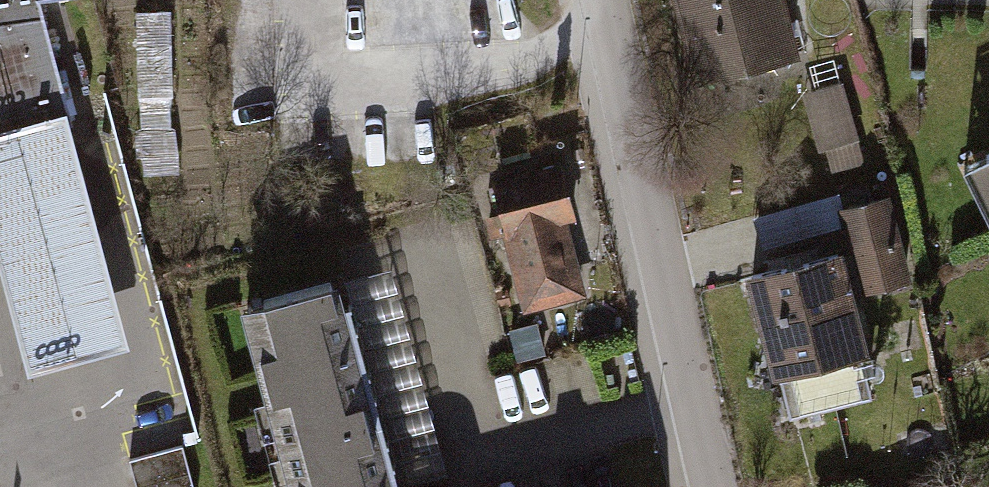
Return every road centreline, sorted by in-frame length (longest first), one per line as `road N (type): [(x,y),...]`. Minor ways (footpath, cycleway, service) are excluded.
road 1 (residential): [(610,38),(710,486)]

